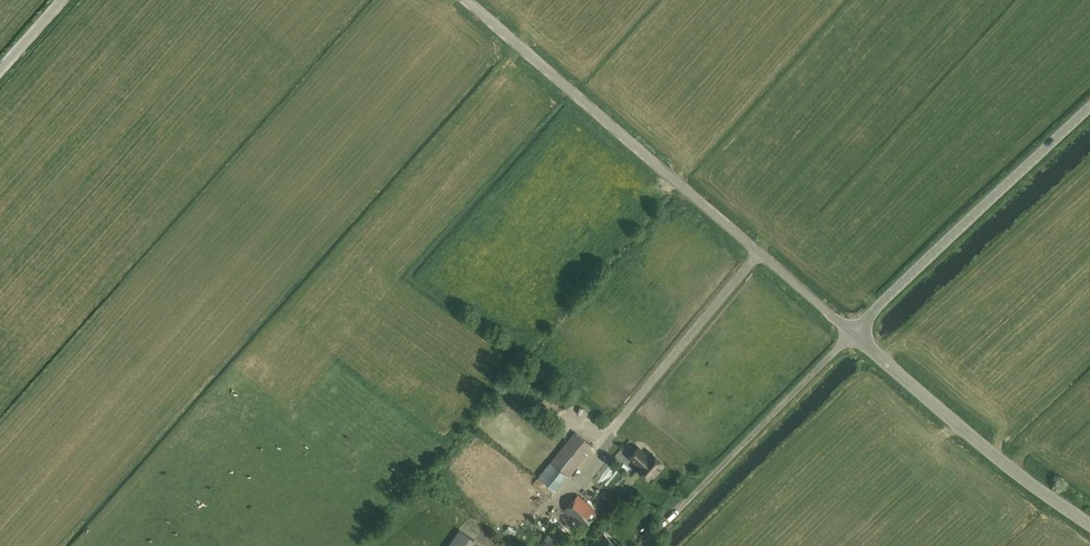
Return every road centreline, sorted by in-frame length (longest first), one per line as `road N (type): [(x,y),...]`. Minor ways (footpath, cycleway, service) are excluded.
road 1 (unclassified): [(853,333),(466,0)]
road 2 (unclassified): [(853,333),(1089,108)]
road 3 (unclassified): [(1089,525),(853,333)]

